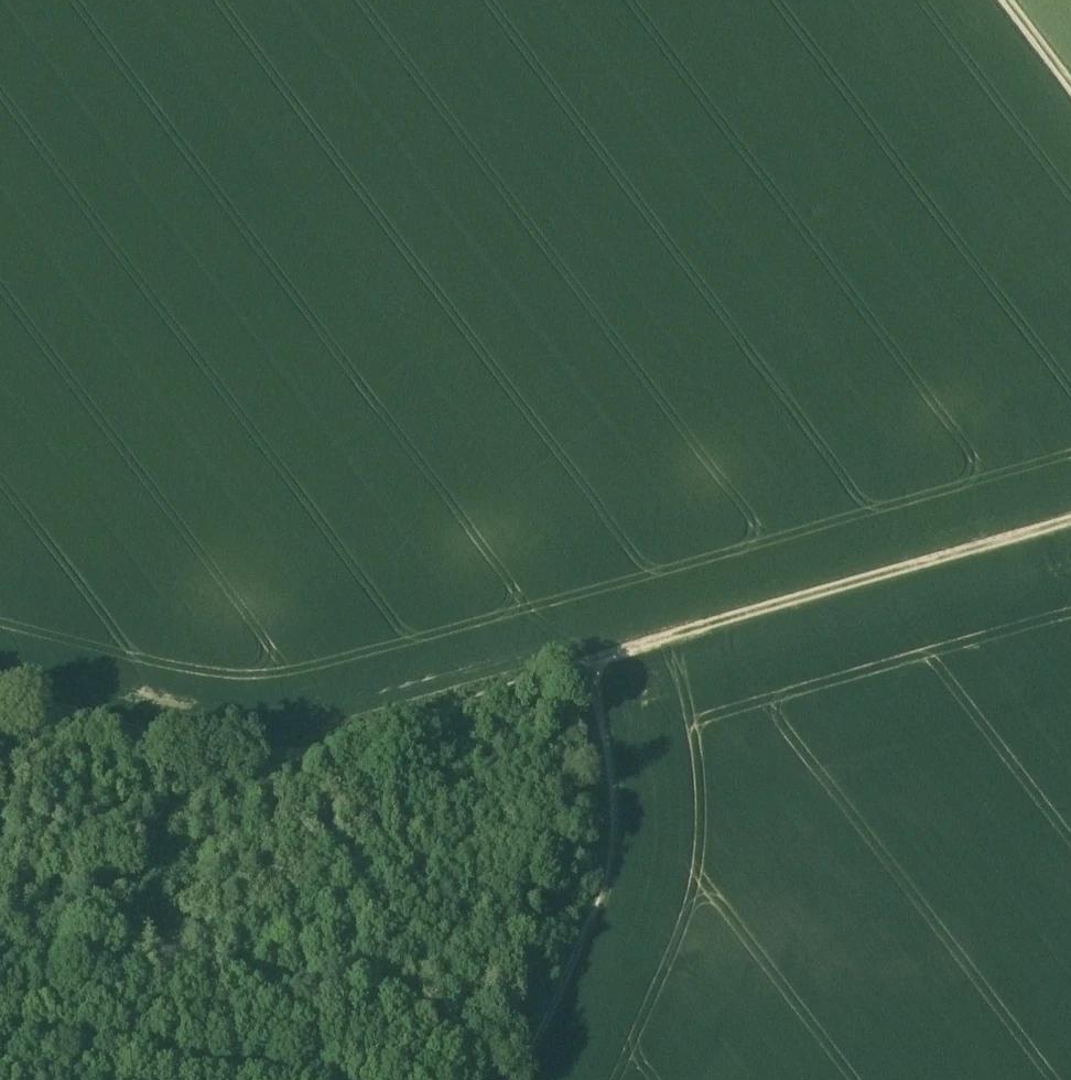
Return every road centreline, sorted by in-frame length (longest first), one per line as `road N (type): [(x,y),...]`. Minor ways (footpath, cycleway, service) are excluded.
road 1 (track): [(601,663),(290,776),(237,775),(0,707)]
road 2 (track): [(1070,521),(601,663)]
road 3 (track): [(540,1079),(623,887),(632,817),(624,742),(601,663)]

